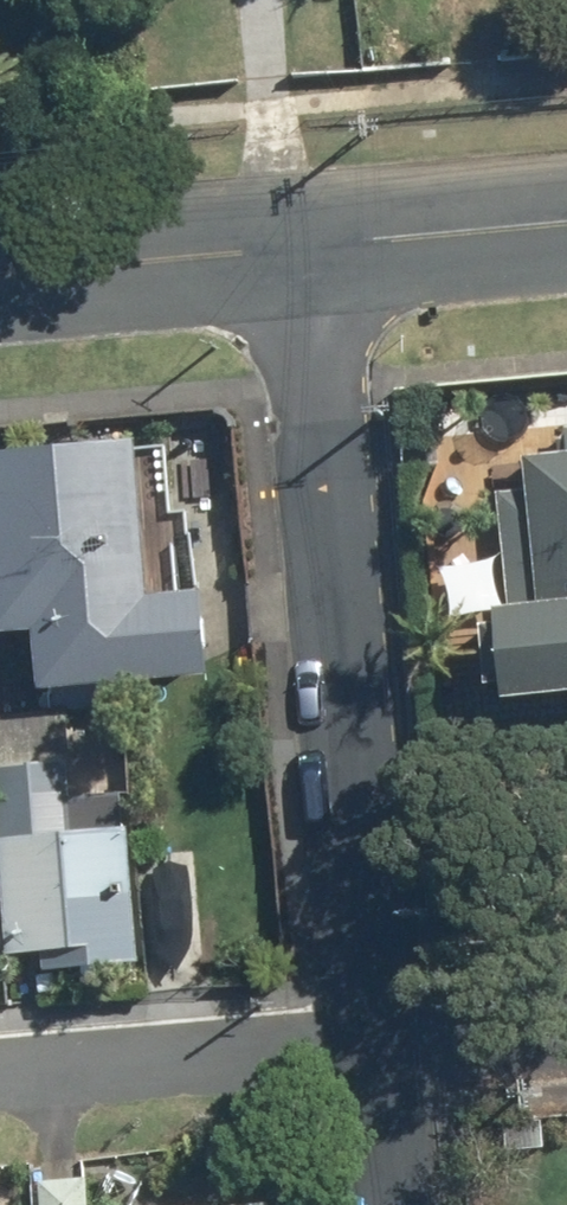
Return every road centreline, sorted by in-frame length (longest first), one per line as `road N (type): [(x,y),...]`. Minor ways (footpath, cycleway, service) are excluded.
road 1 (residential): [(374,1043),(291,246)]
road 2 (residential): [(0,1076),(374,1043)]
road 3 (tertiary): [(291,246),(0,272)]
road 4 (tertiary): [(566,222),(291,246)]
road 5 (residential): [(374,1043),(566,1024)]
road 6 (residential): [(388,1204),(374,1043)]

